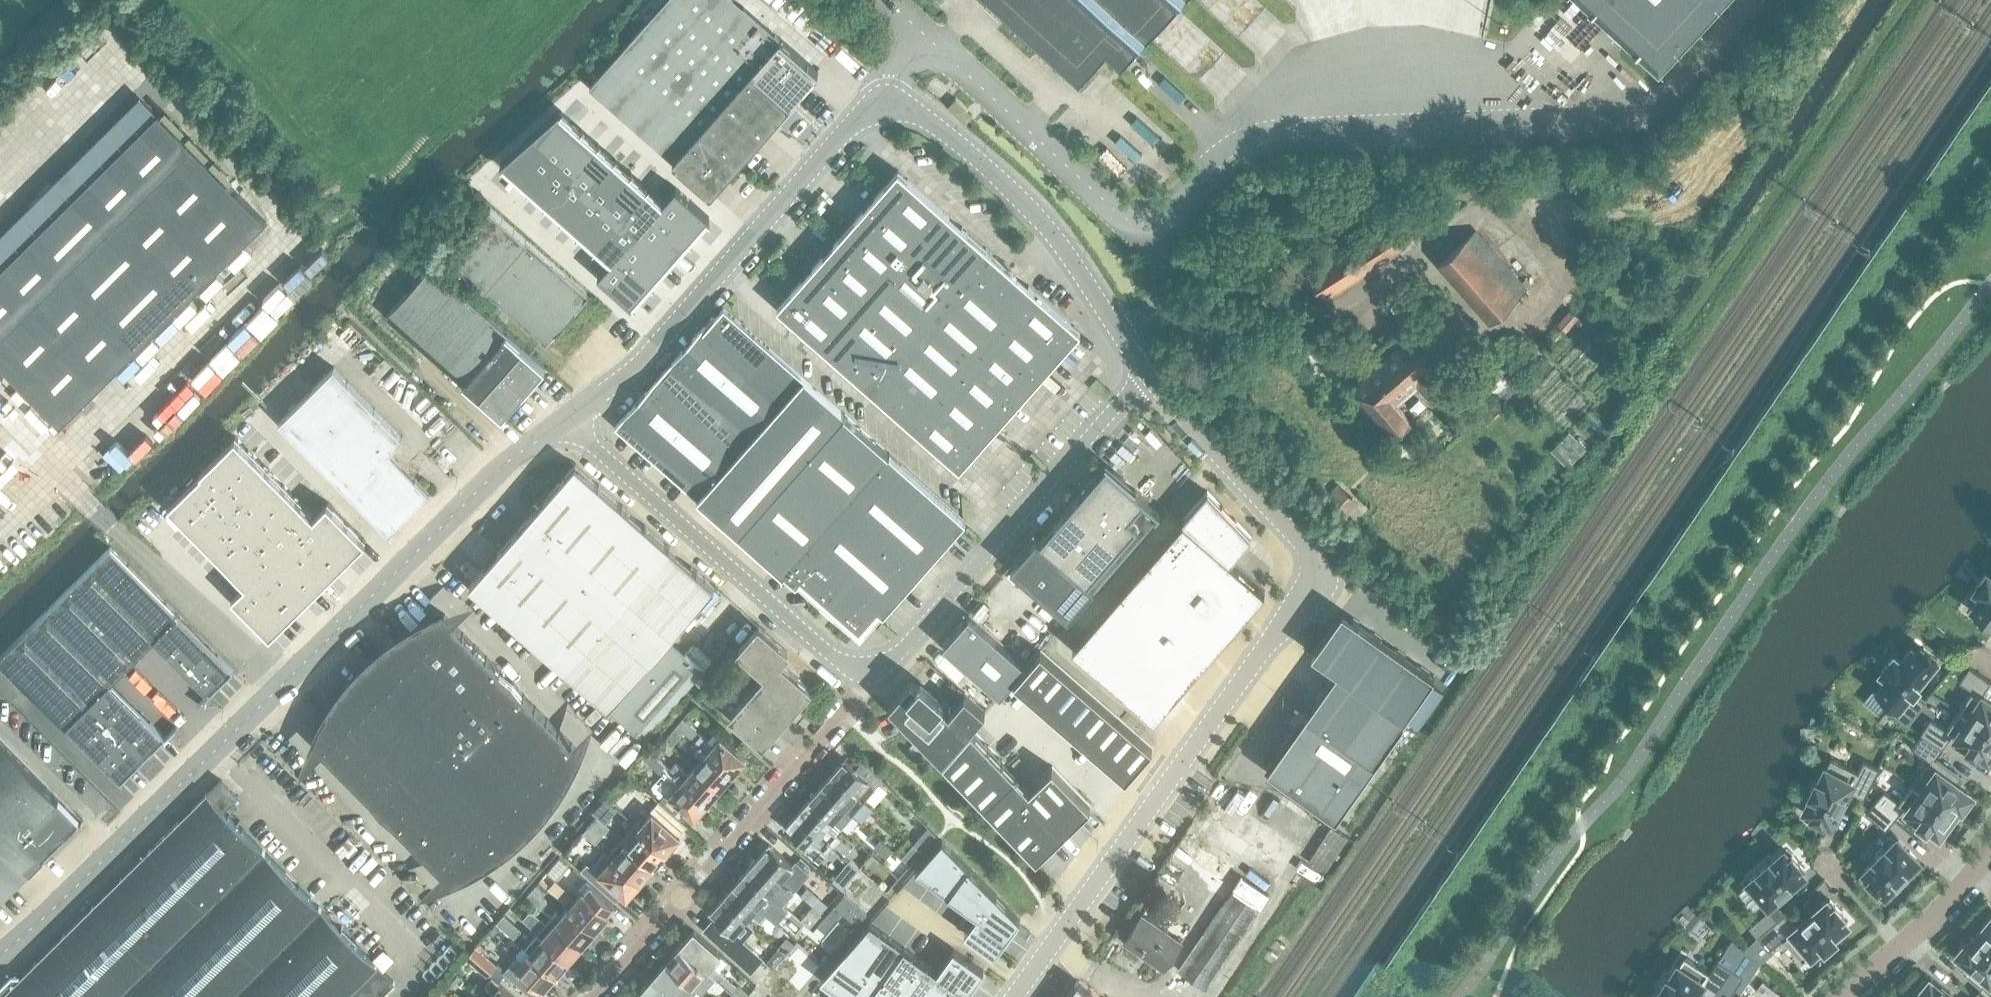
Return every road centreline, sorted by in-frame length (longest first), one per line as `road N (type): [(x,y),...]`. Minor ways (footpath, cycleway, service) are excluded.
road 1 (unclassified): [(564,420),(642,361),(874,107),(889,101),(977,158),(1047,229),(1147,374)]
road 2 (unclassified): [(1147,374),(1309,549),(1321,579),(1017,996)]
road 3 (unclassified): [(0,960),(518,453),(564,420)]
road 4 (residential): [(596,996),(847,712),(868,670)]
road 5 (track): [(1925,0),(1693,337)]
road 6 (unclassified): [(1147,374),(890,660),(868,670)]
road 7 (unclassified): [(868,670),(842,663),(564,420)]
road 8 (residential): [(1843,996),(1990,850)]

